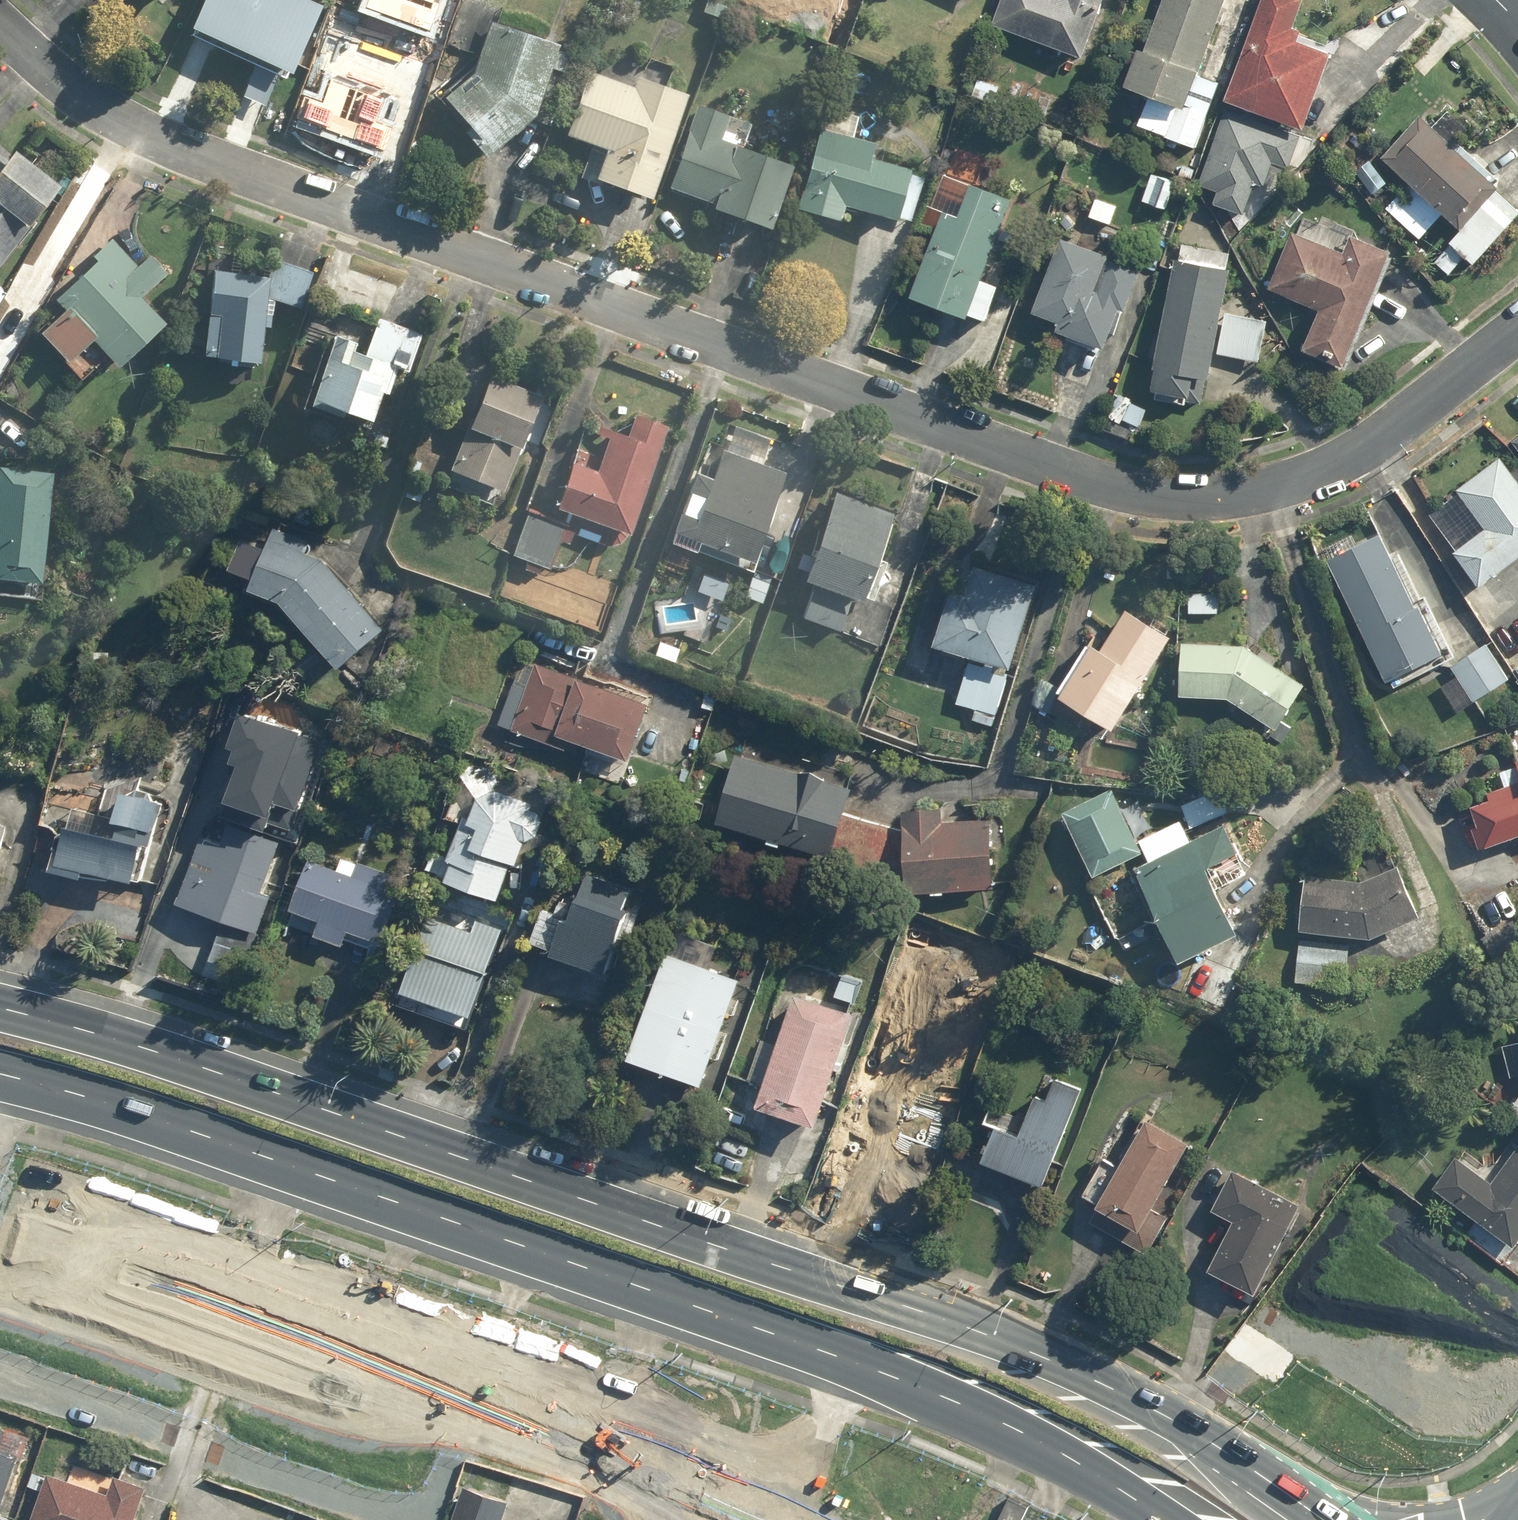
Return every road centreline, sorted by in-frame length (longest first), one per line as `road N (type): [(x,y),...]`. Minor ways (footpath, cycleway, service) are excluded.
road 1 (residential): [(0,26),(52,75),(148,138),(1117,488),(1203,497),(1295,480),(1364,447),(1517,330)]
road 2 (primary): [(0,1002),(990,1322),(1153,1403),(1337,1519)]
road 3 (primary): [(920,1519),(449,1314),(229,1235),(0,1172)]
road 4 (primary): [(1344,1519),(1456,1513),(1517,1499)]

